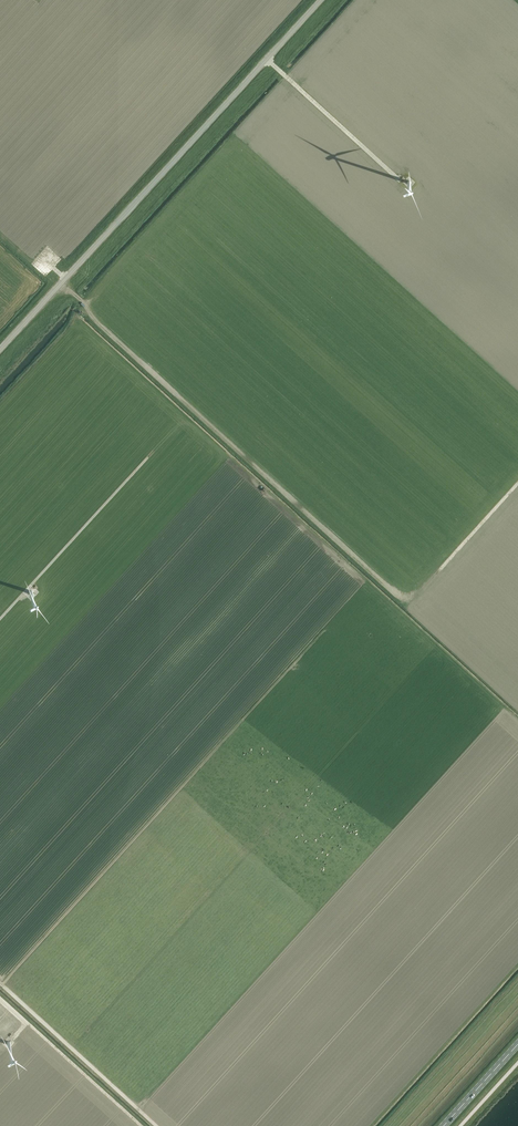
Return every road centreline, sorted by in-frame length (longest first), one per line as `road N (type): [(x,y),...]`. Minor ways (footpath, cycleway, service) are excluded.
road 1 (unclassified): [(0,350),(322,0)]
road 2 (track): [(158,1125),(0,983)]
road 3 (track): [(142,1125),(28,1024)]

